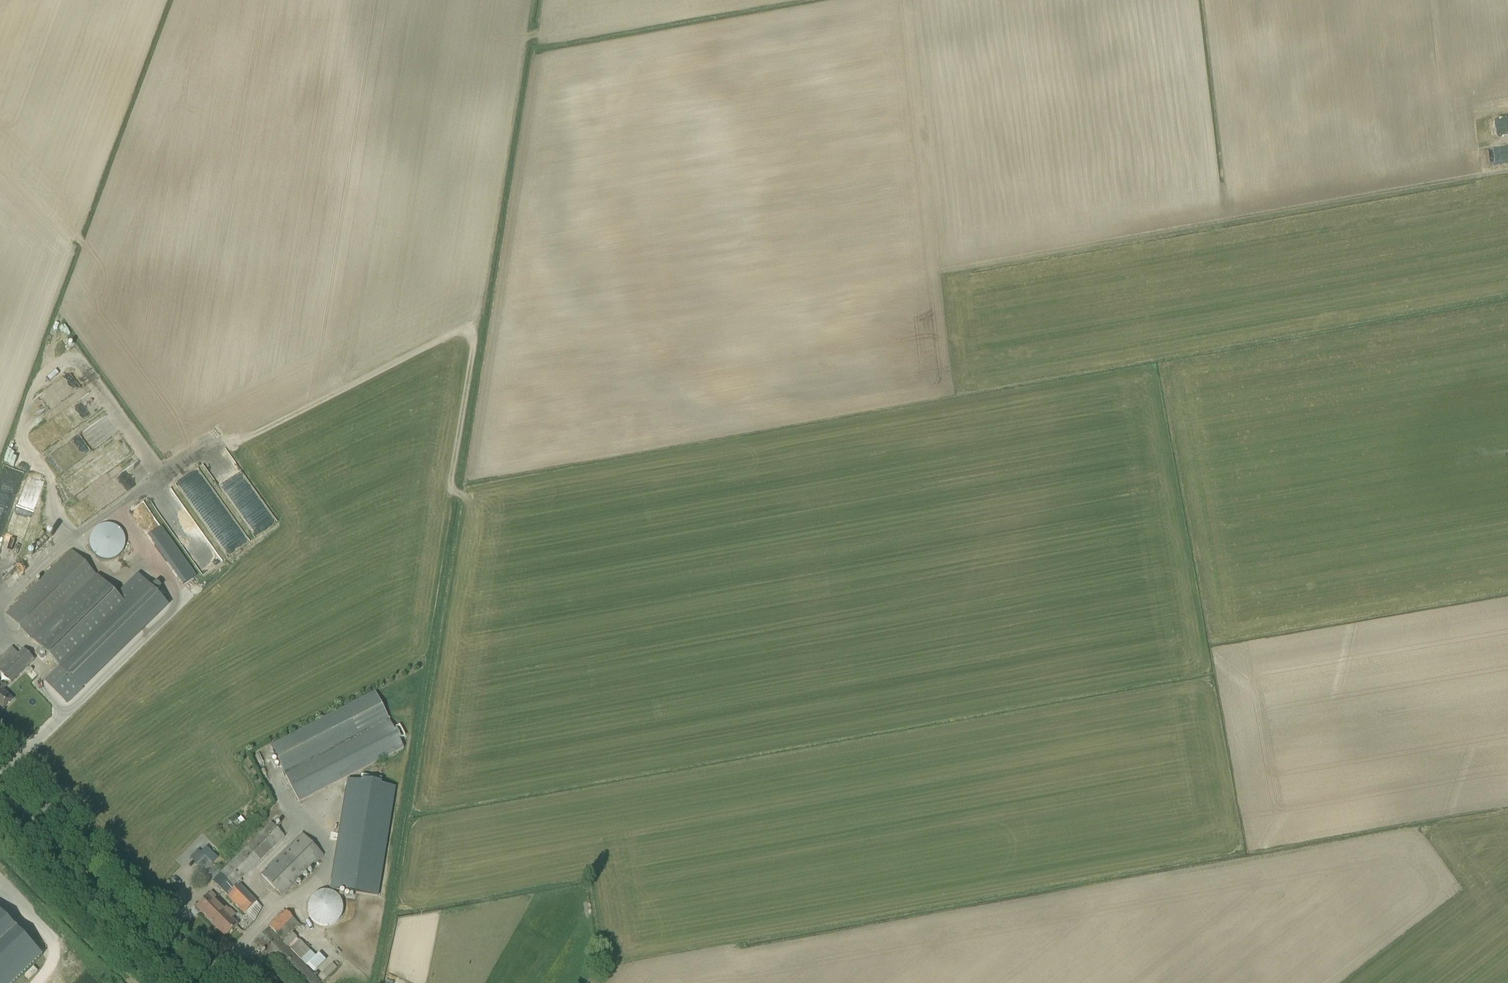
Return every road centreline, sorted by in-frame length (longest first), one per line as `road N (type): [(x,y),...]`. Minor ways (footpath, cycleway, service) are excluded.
road 1 (track): [(1507,170),(942,271)]
road 2 (track): [(160,477),(468,326),(474,326),(450,489),(467,498)]
road 3 (tertiary): [(223,982),(0,759)]

